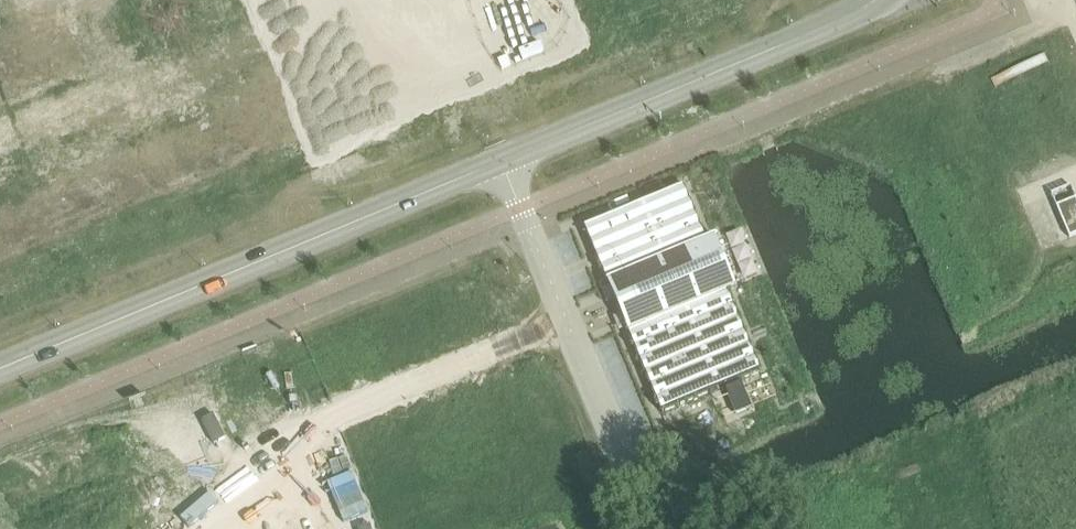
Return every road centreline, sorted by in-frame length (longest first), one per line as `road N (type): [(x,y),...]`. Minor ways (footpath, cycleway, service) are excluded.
road 1 (tertiary): [(499,159),(0,368)]
road 2 (unclassified): [(499,159),(651,528)]
road 3 (tertiary): [(846,17),(643,100)]
road 4 (tertiary): [(643,100),(599,101),(557,119),(528,145)]
road 5 (tertiary): [(528,145),(592,131),(643,100)]

